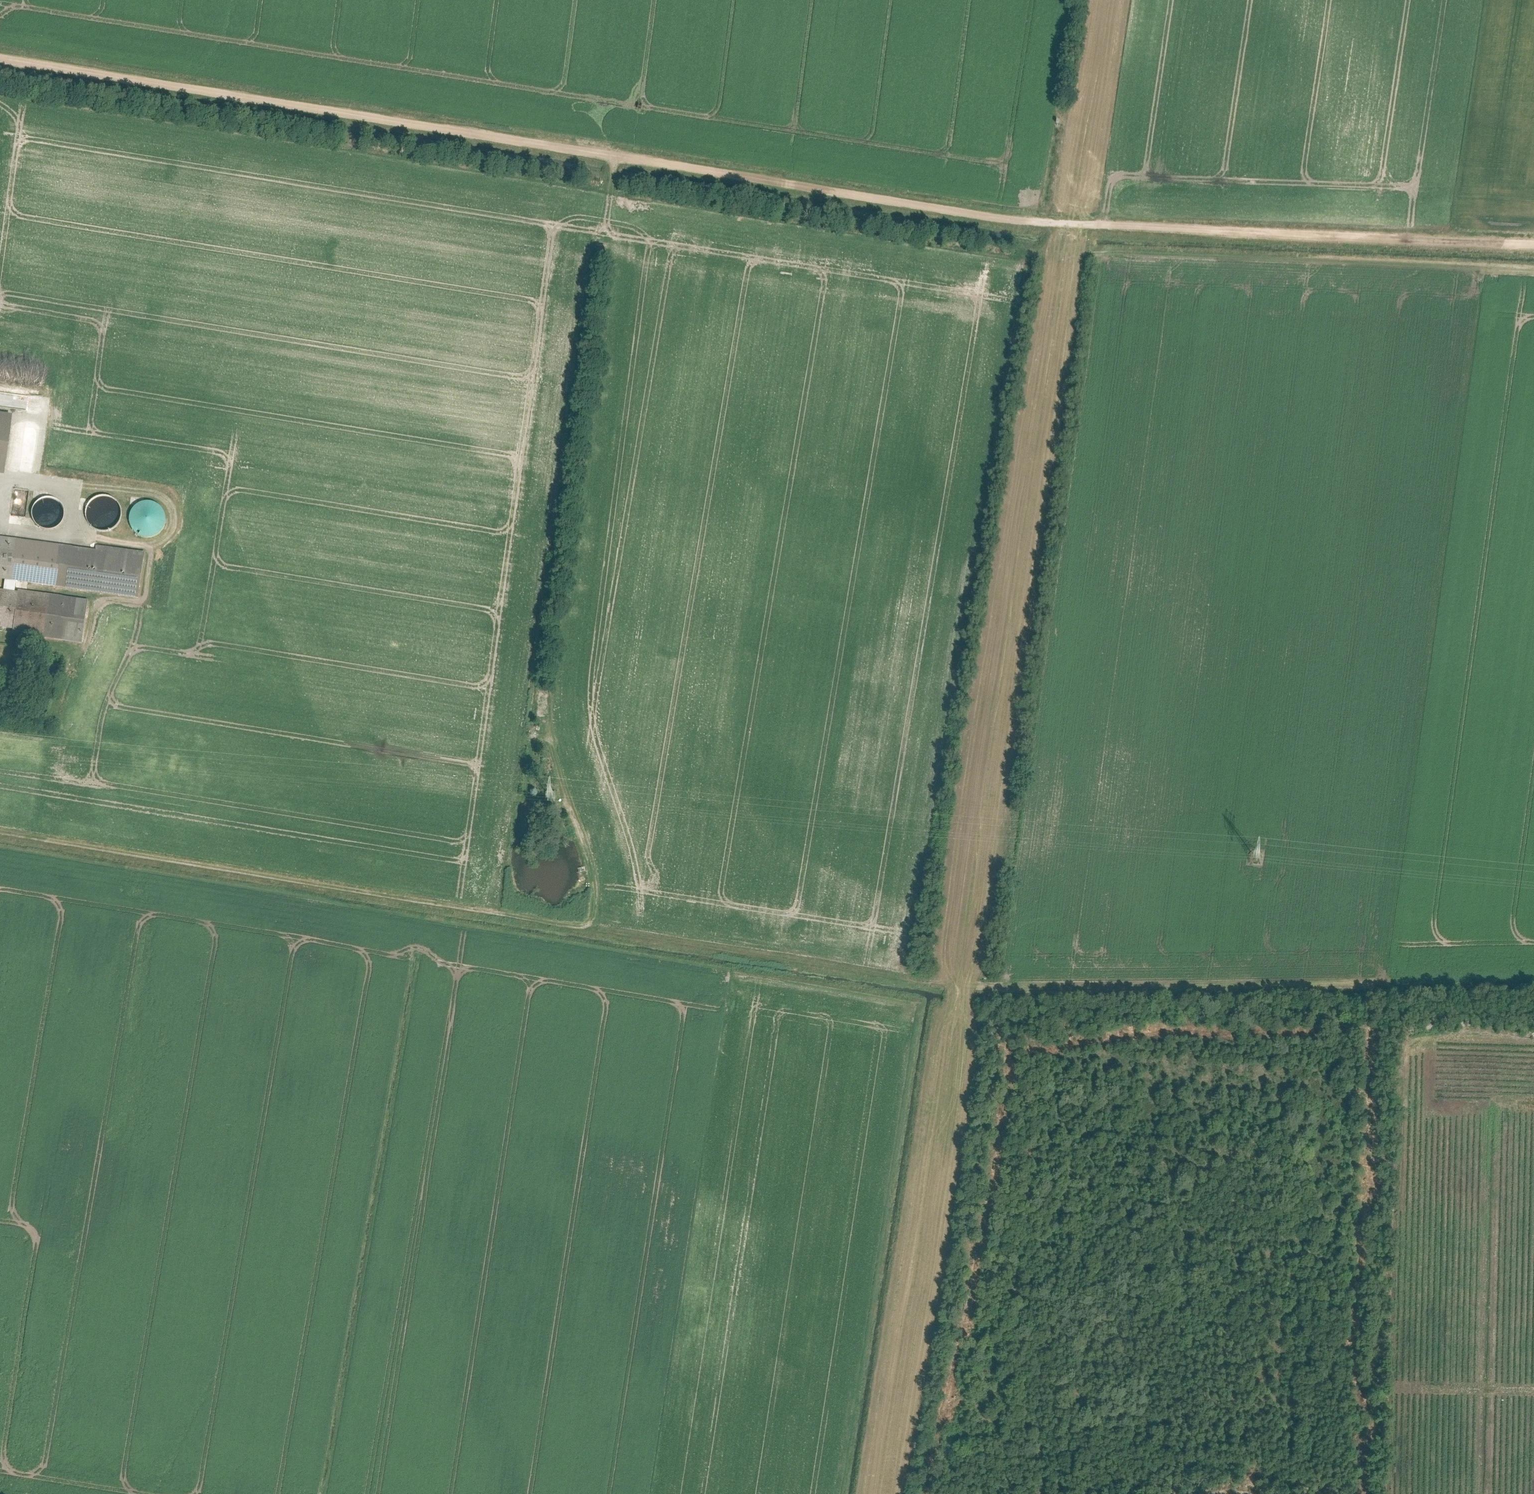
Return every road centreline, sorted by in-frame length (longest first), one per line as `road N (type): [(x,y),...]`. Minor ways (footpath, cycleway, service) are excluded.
road 1 (track): [(0,56),(1044,222),(1533,242)]

